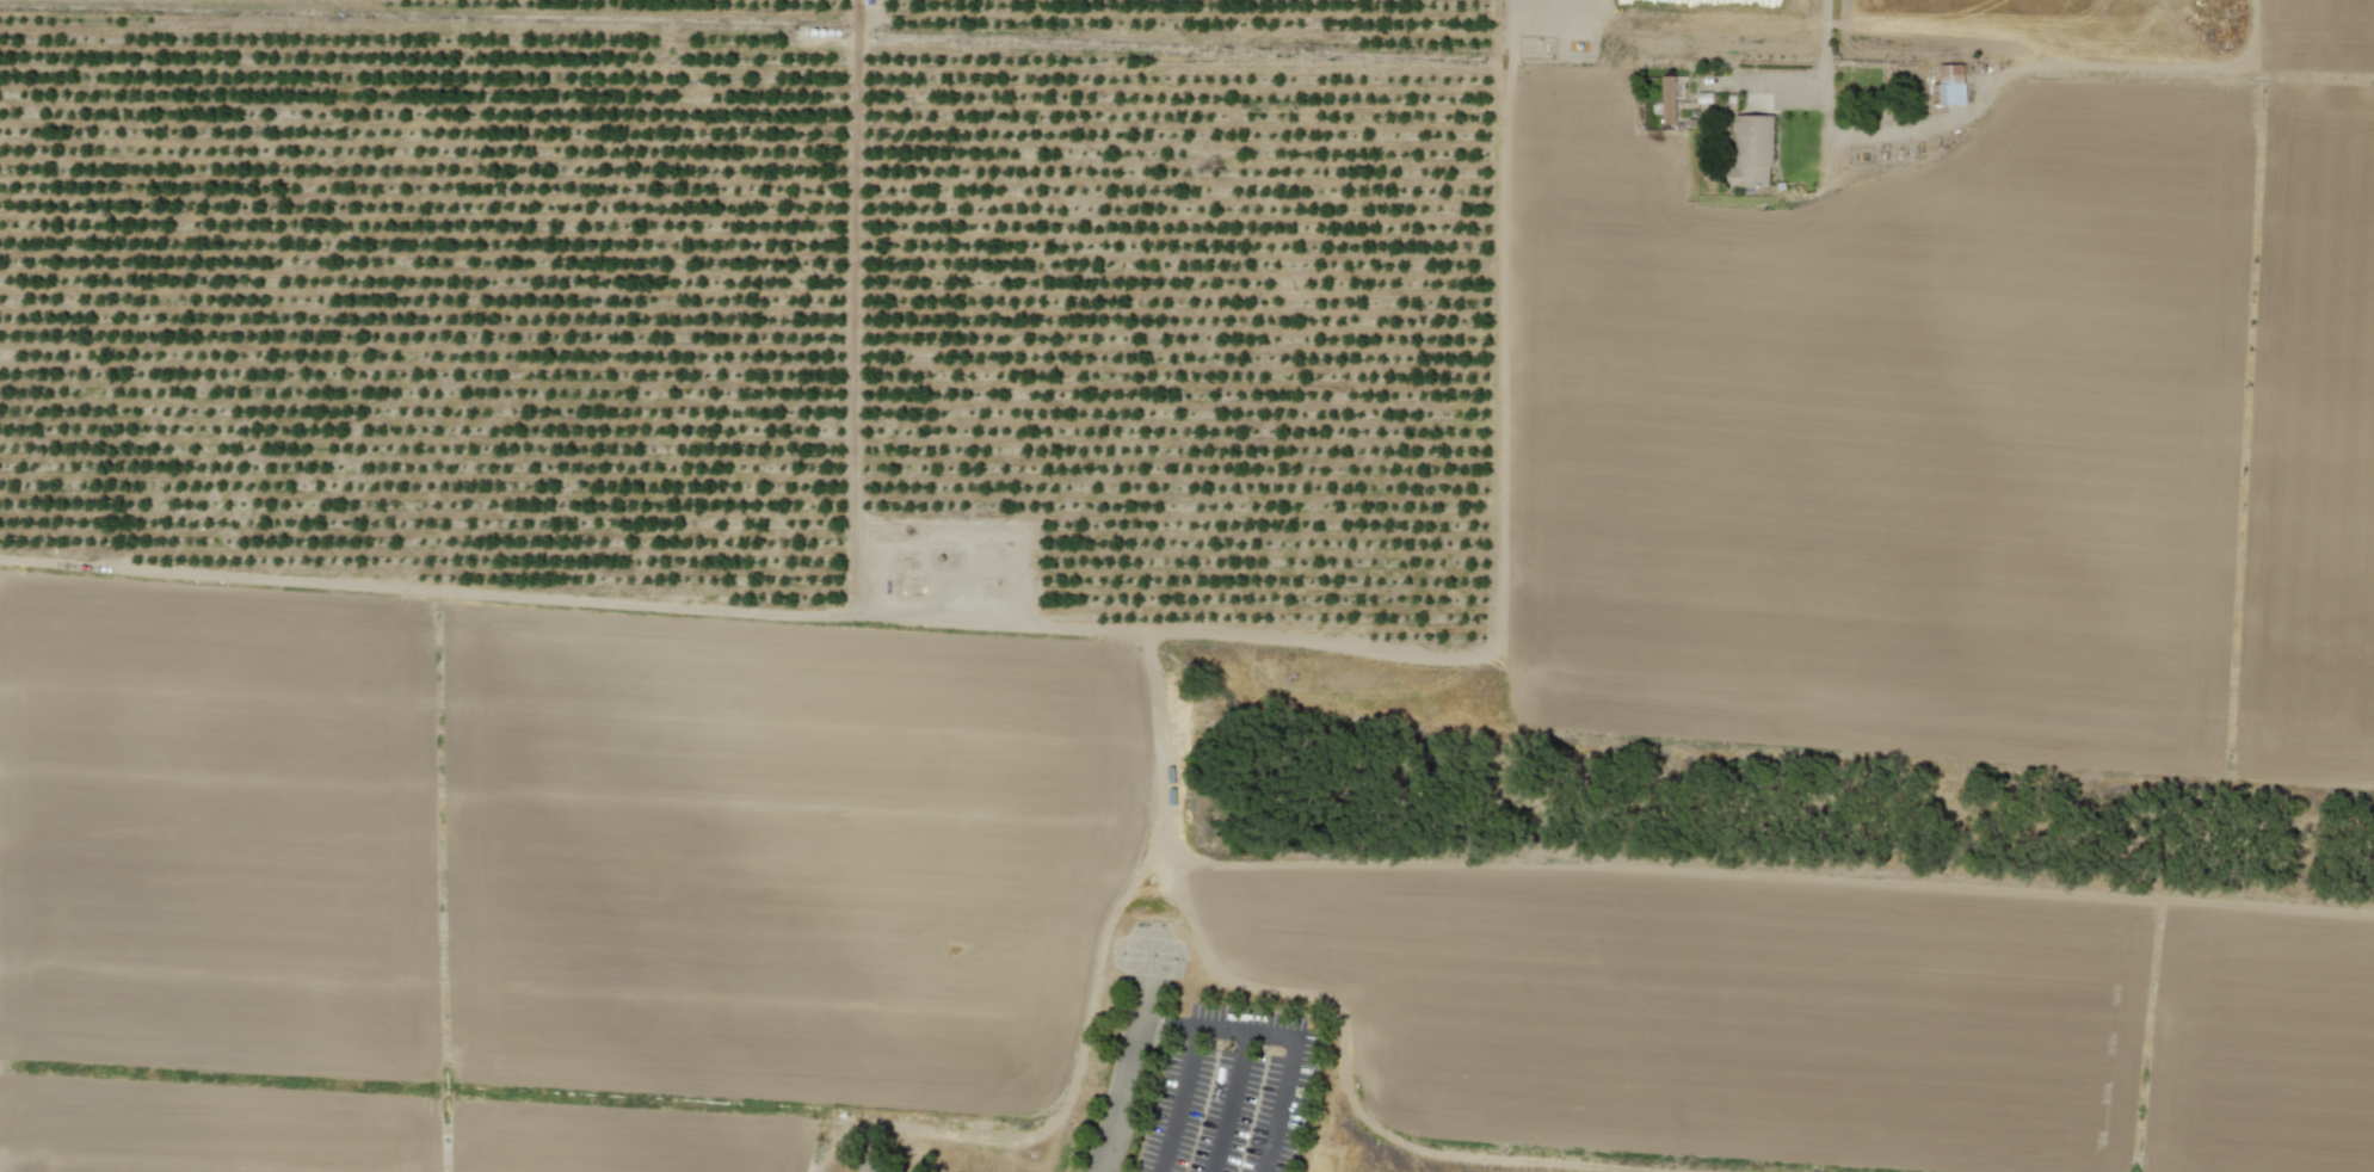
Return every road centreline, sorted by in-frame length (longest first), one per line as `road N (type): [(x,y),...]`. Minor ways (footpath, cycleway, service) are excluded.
road 1 (residential): [(1103,1171),(1134,1081),(1155,954)]

